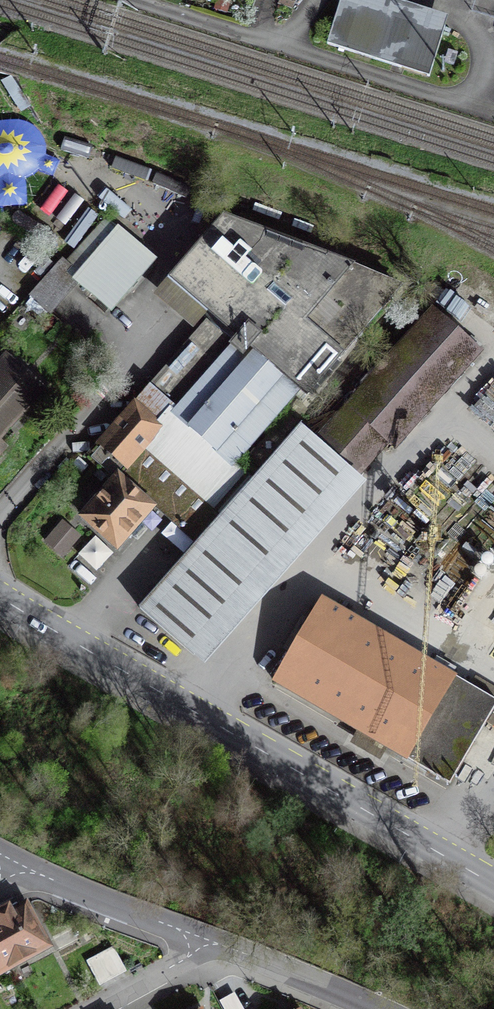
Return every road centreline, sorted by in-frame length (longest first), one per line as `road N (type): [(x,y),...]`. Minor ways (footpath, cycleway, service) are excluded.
road 1 (tertiary): [(0,597),(493,884)]
road 2 (residential): [(217,941),(33,871)]
road 3 (residential): [(367,1008),(217,941)]
road 4 (residential): [(217,941),(91,1008)]

